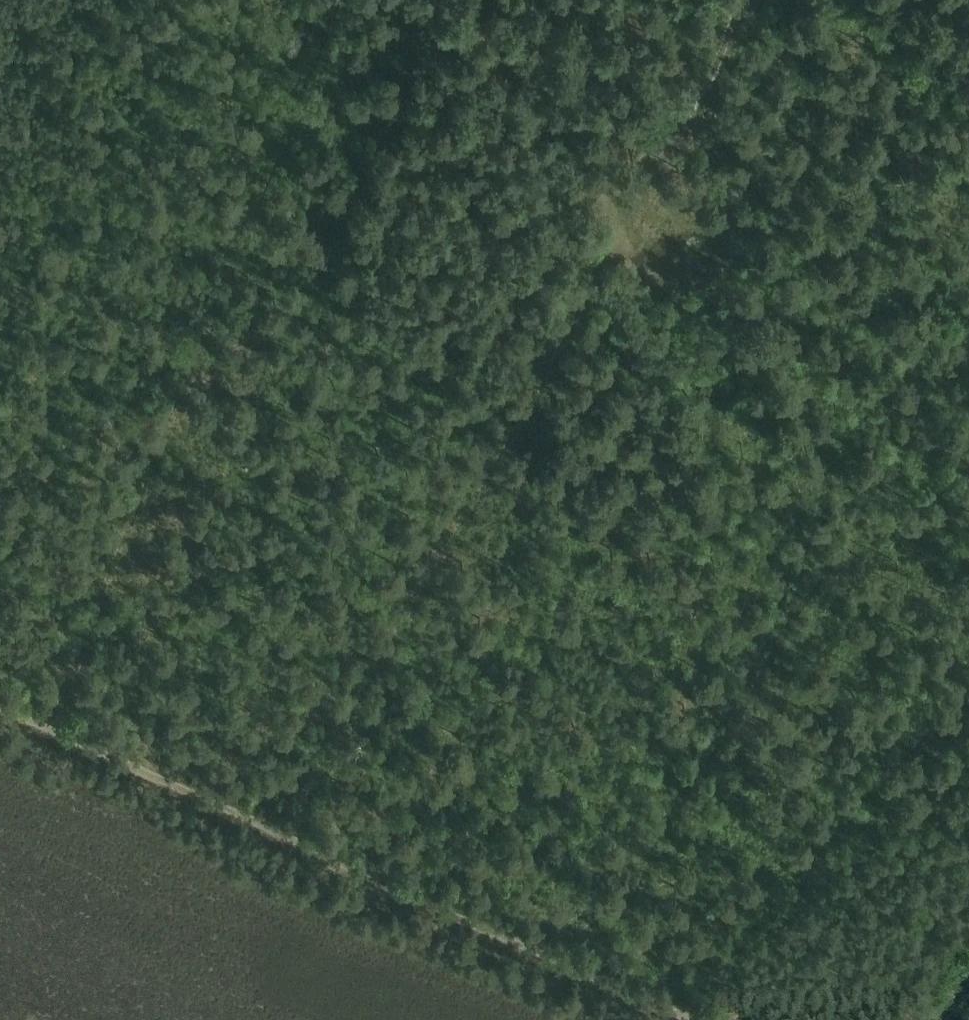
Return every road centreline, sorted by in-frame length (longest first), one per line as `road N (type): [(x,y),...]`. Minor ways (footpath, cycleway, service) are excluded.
road 1 (track): [(0,704),(690,1019)]

